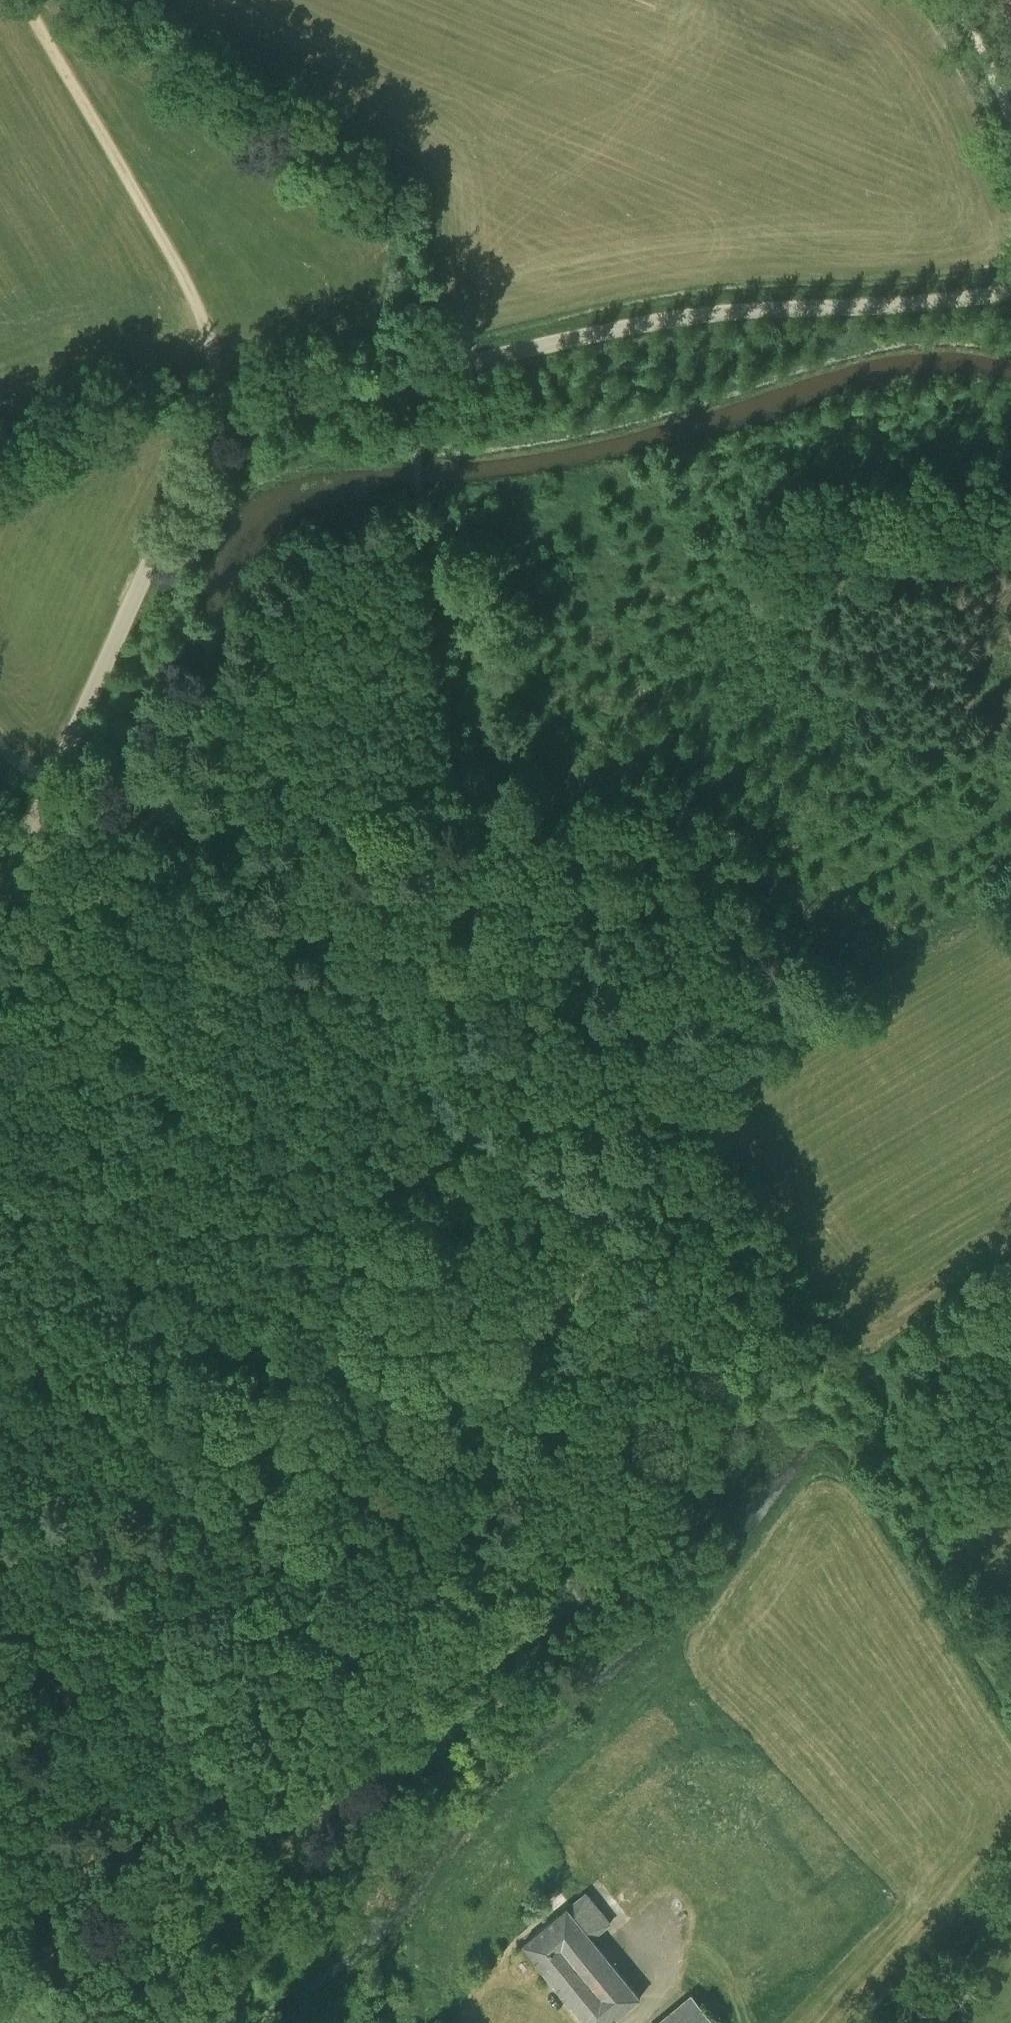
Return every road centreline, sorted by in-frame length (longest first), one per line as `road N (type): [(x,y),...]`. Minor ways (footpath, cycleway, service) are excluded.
road 1 (unclassified): [(0,917),(210,445),(235,423),(646,322),(1010,295)]

